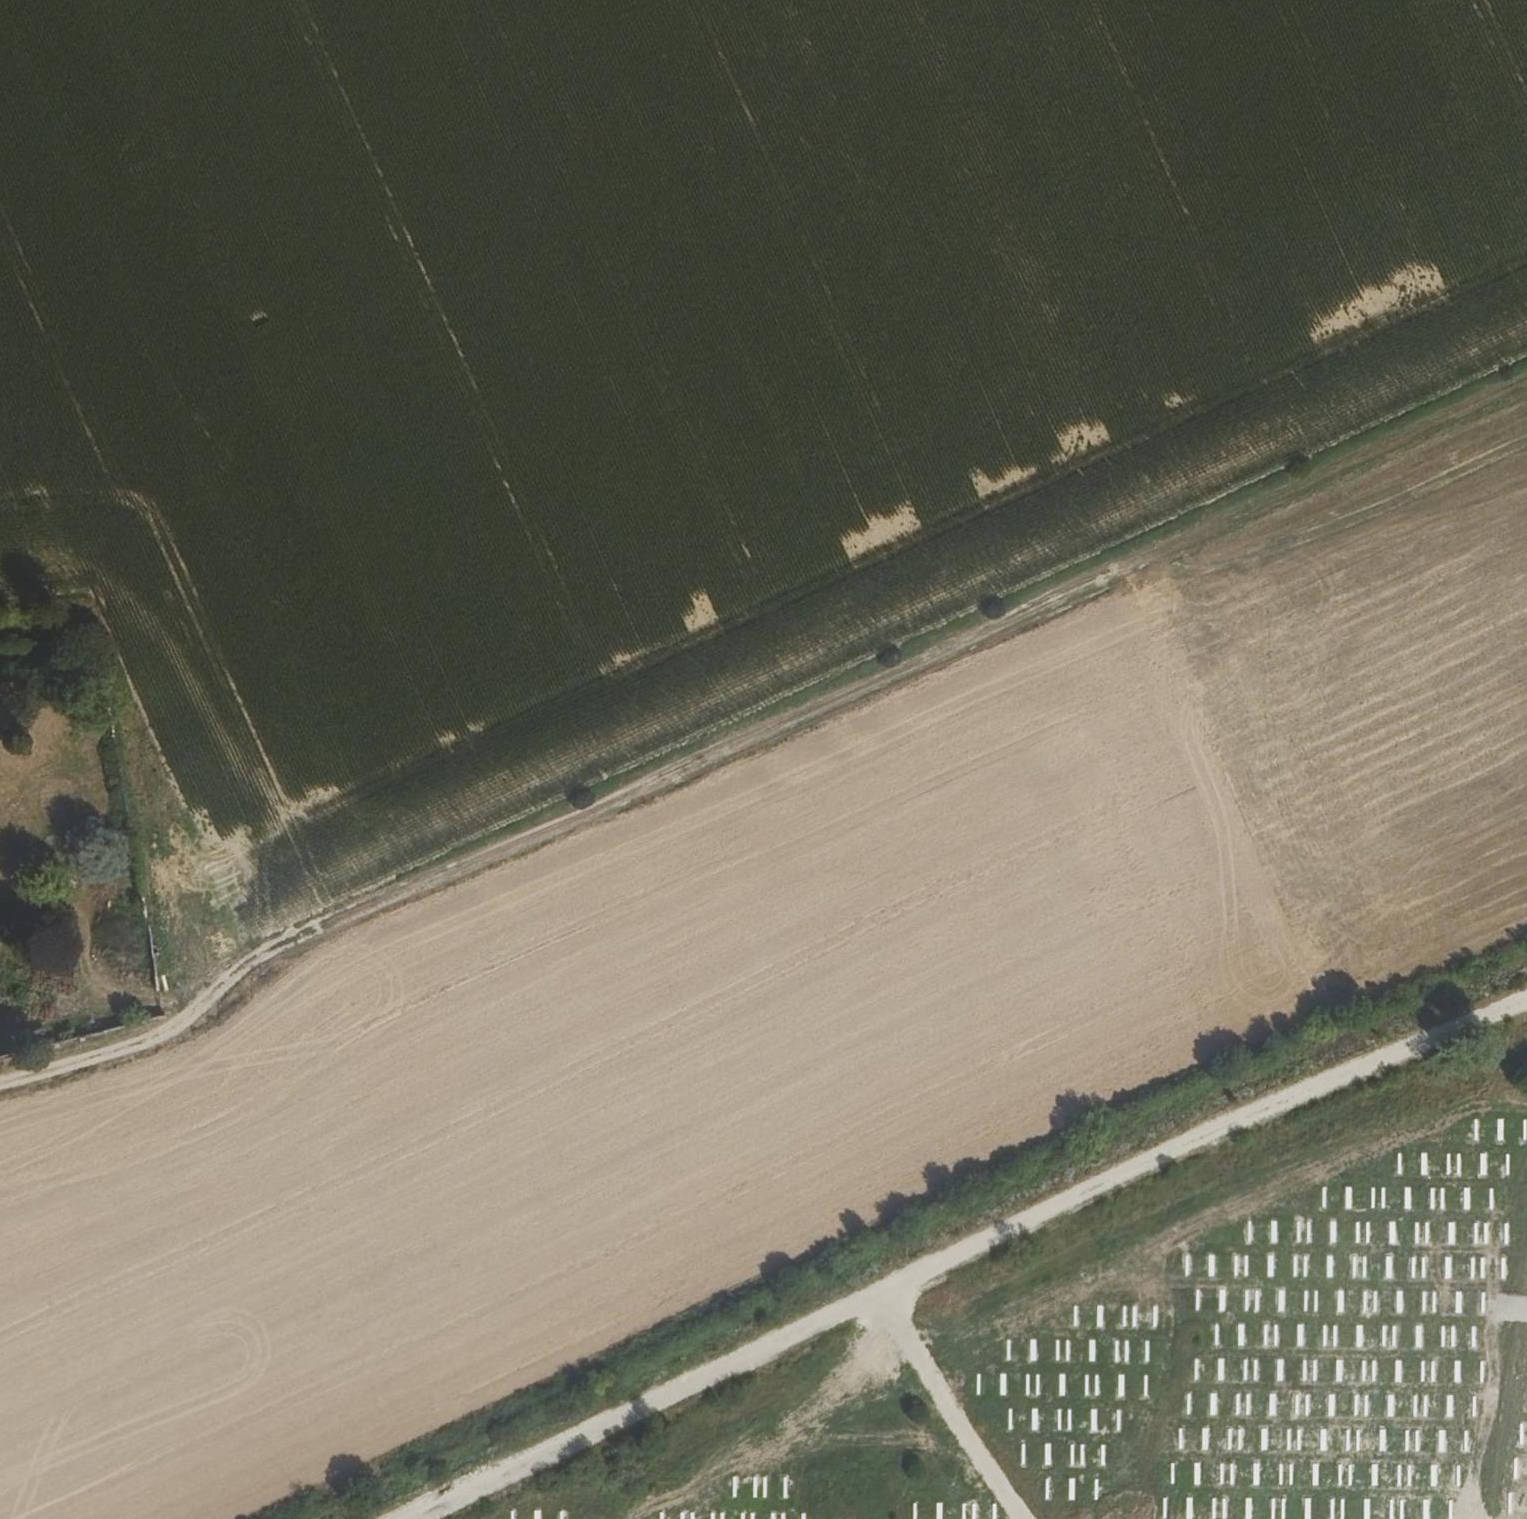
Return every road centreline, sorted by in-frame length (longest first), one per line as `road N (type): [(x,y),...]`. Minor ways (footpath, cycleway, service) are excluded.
road 1 (track): [(0,1084),(153,1038),(253,959),(1101,580)]
road 2 (track): [(1526,1020),(1040,1237),(468,1518)]
road 3 (track): [(1029,1518),(893,1311)]

